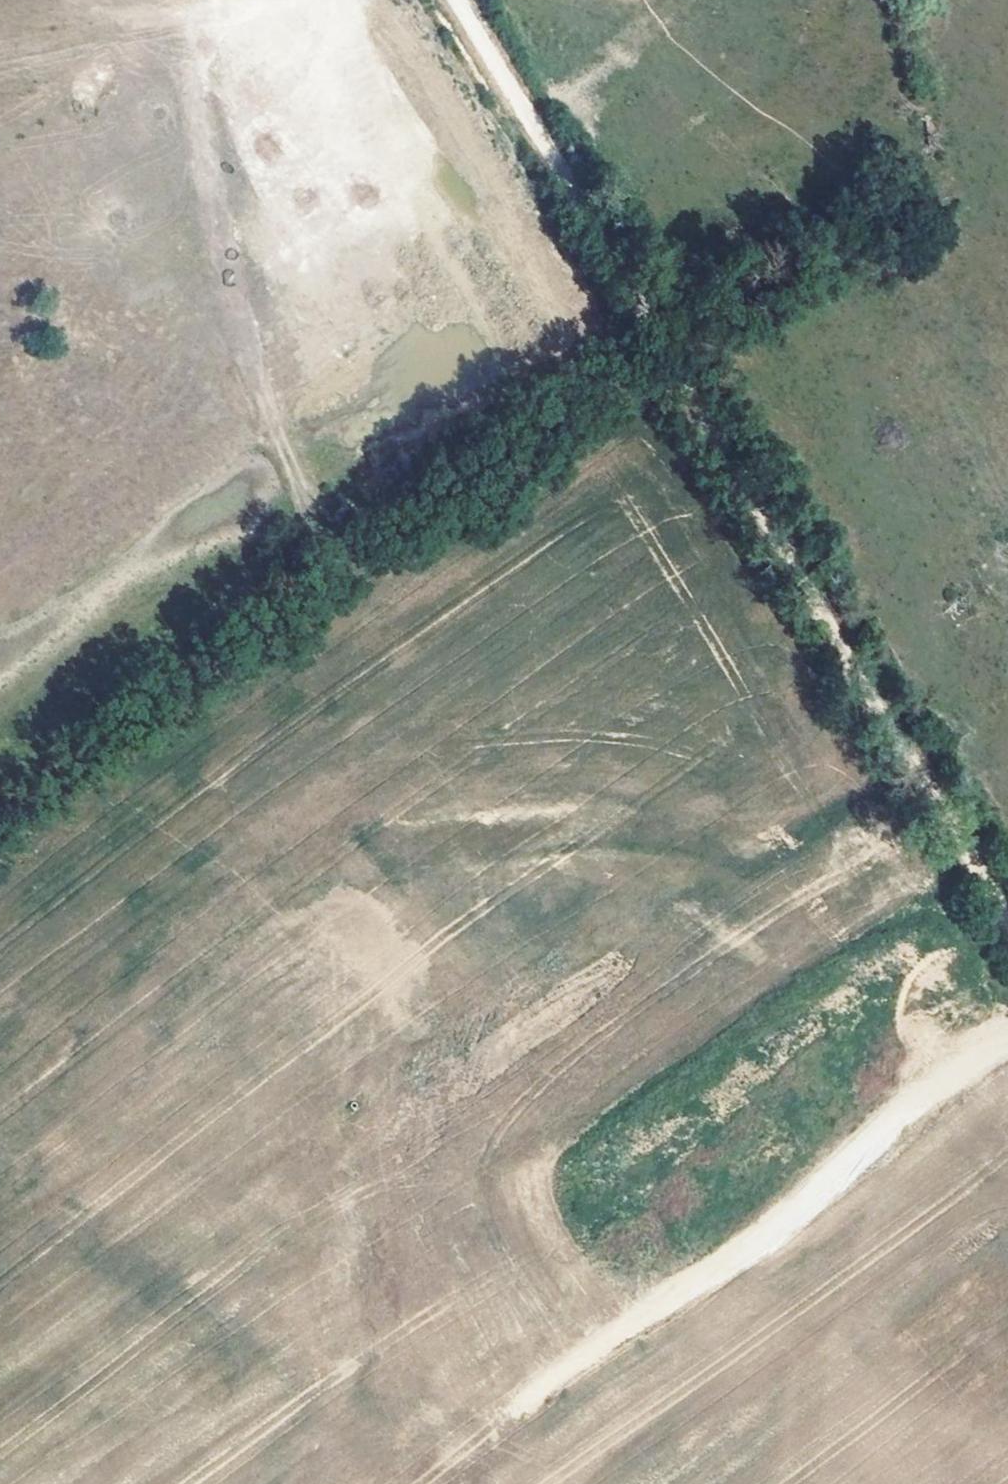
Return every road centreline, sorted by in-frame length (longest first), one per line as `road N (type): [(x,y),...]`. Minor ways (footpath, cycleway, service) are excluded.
road 1 (track): [(458,0),(1007,914)]

